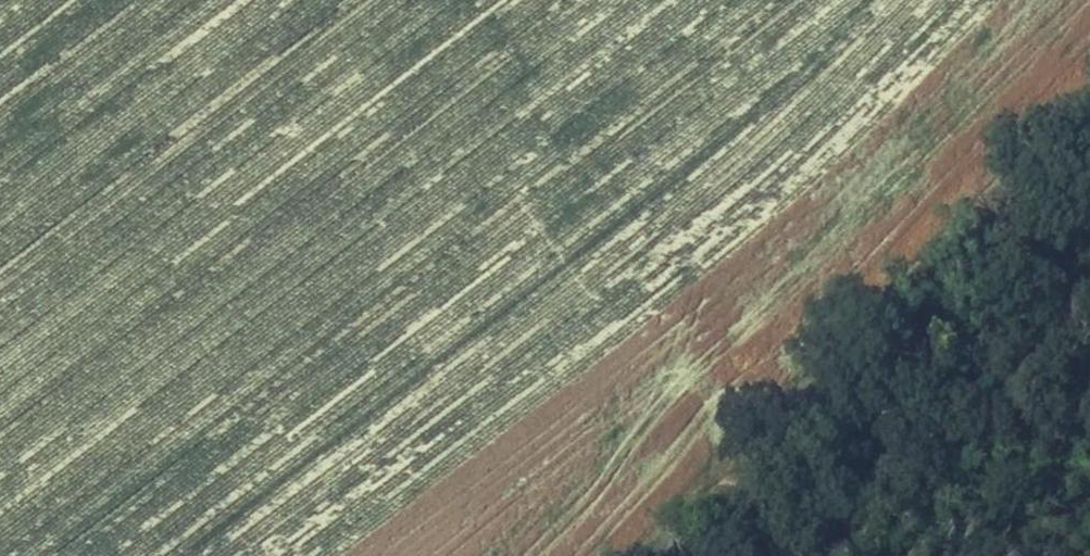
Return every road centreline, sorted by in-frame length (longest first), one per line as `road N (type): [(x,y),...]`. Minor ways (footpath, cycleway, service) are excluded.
road 1 (track): [(1089,89),(640,555)]
road 2 (track): [(899,555),(961,442),(1089,286)]

